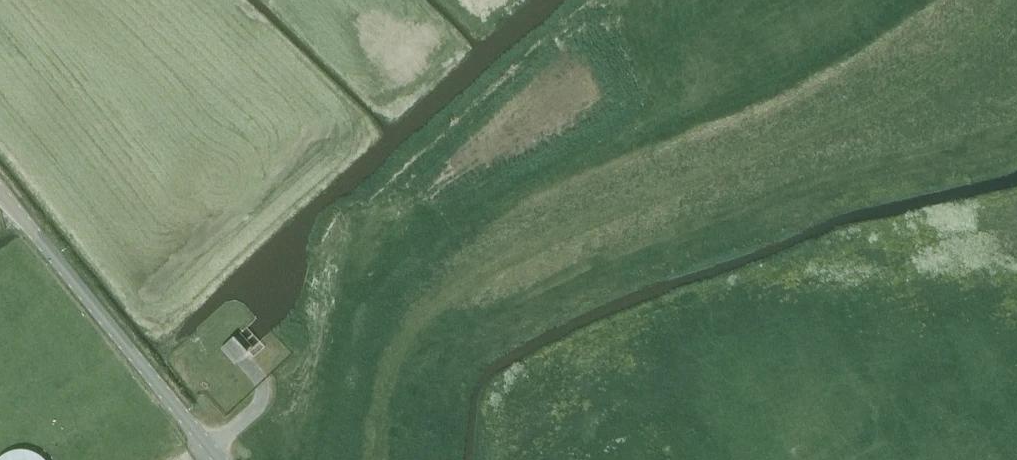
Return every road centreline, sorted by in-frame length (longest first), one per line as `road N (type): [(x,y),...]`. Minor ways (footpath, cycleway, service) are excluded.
road 1 (unclassified): [(217,459),(0,193)]

